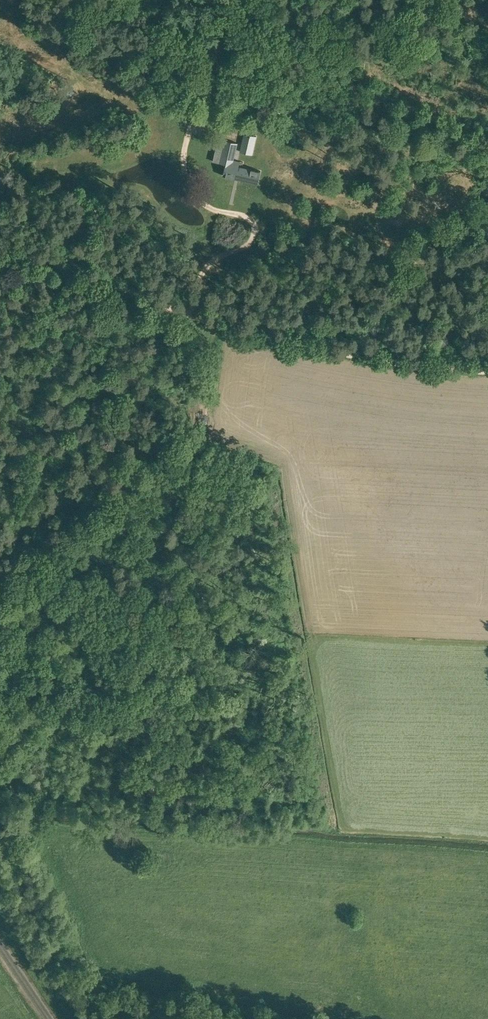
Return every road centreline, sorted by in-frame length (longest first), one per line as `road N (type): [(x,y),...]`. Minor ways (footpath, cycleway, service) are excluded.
road 1 (track): [(0,243),(248,331),(351,354),(487,368)]

